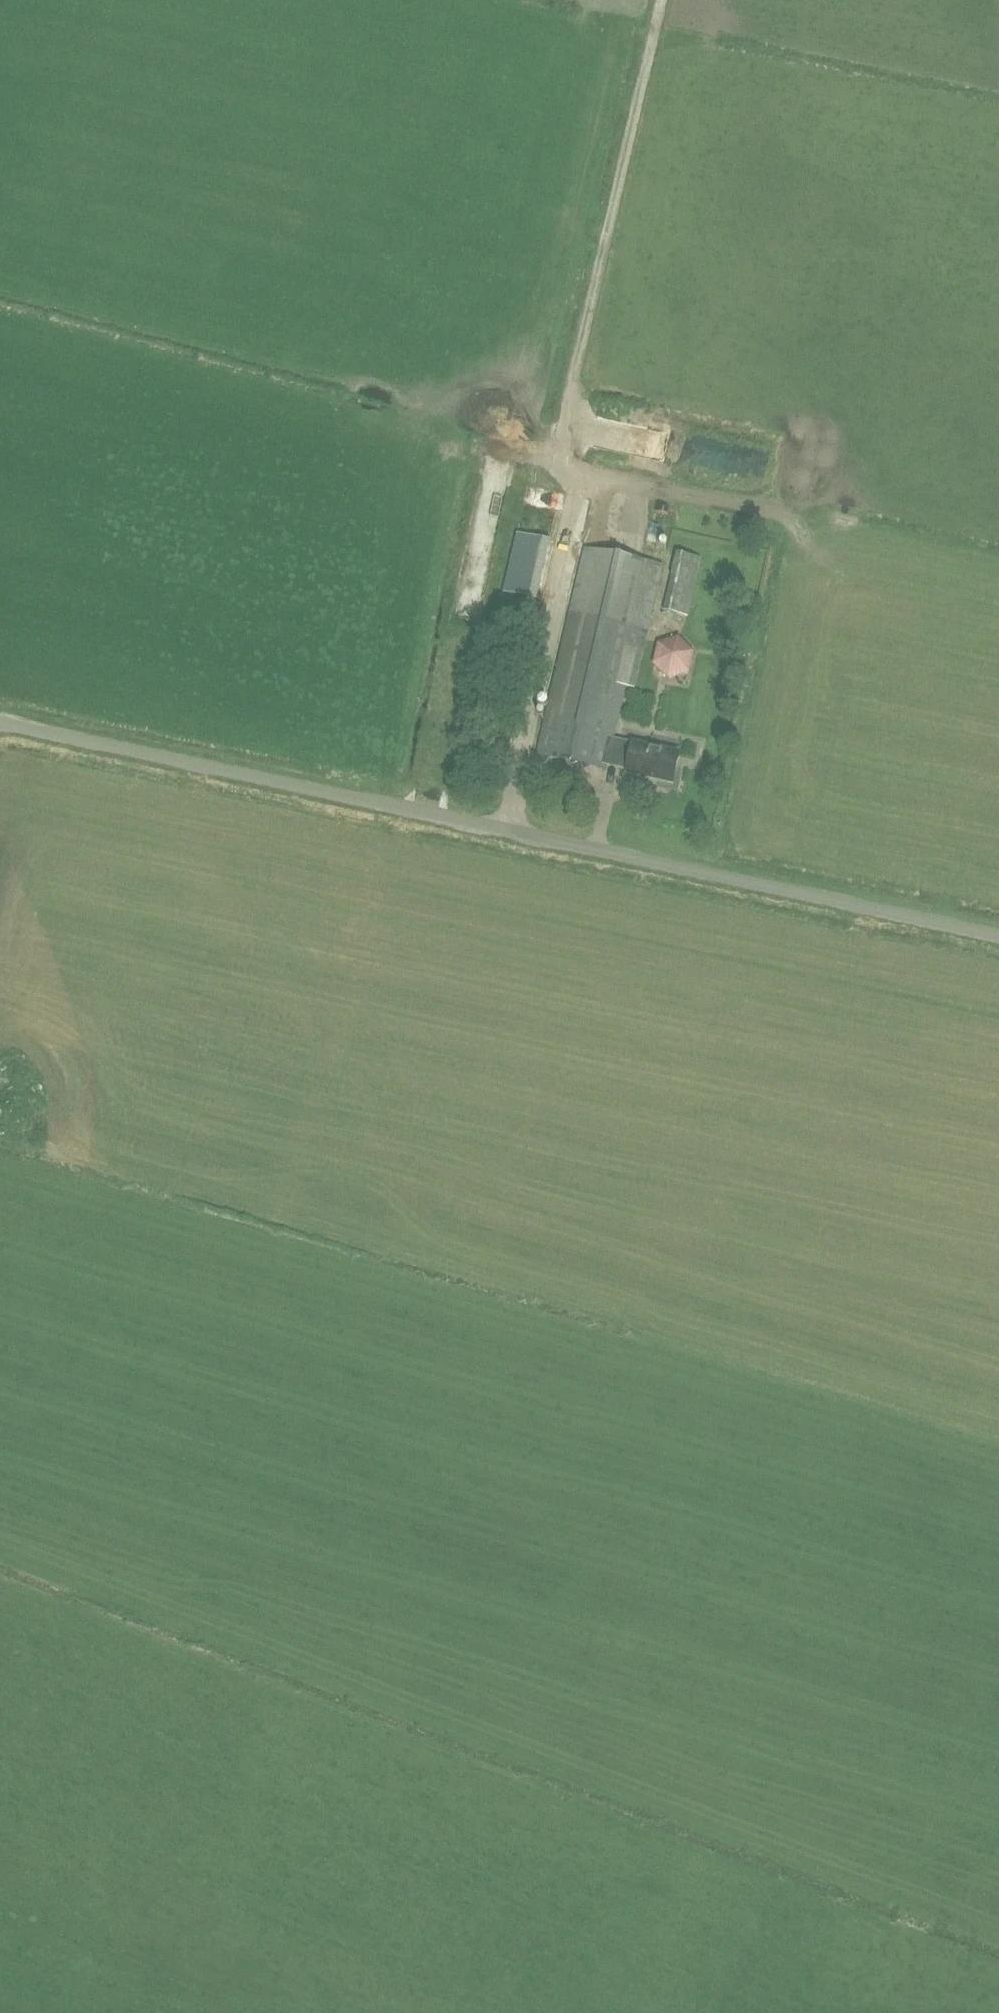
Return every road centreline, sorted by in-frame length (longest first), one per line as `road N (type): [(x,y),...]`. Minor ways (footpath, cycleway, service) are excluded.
road 1 (unclassified): [(998,934),(0,723)]

